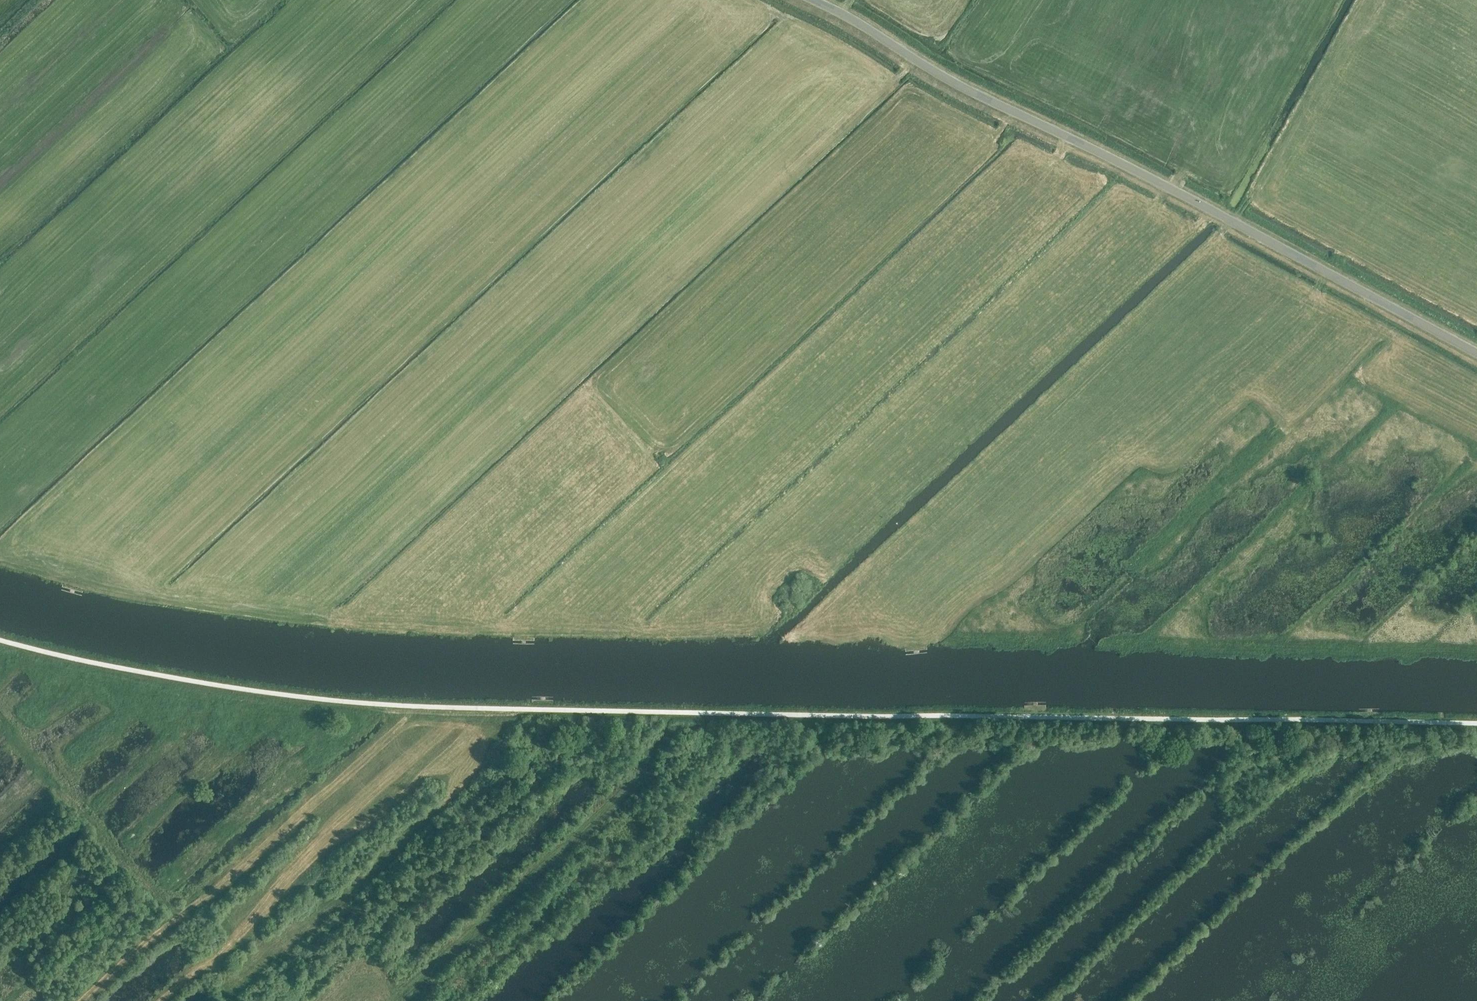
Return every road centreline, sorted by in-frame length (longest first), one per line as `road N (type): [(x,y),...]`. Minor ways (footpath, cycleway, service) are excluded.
road 1 (track): [(1476,728),(390,709),(185,683),(0,643)]
road 2 (tertiary): [(1476,353),(945,78),(813,0)]

